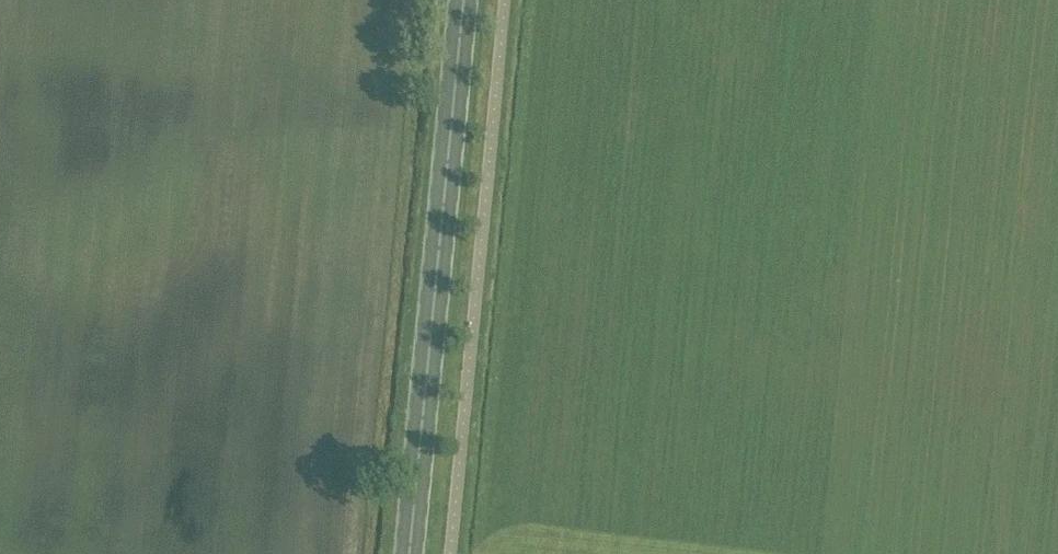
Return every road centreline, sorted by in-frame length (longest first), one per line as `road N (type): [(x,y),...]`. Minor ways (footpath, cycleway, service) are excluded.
road 1 (primary): [(410,553),(464,0)]

